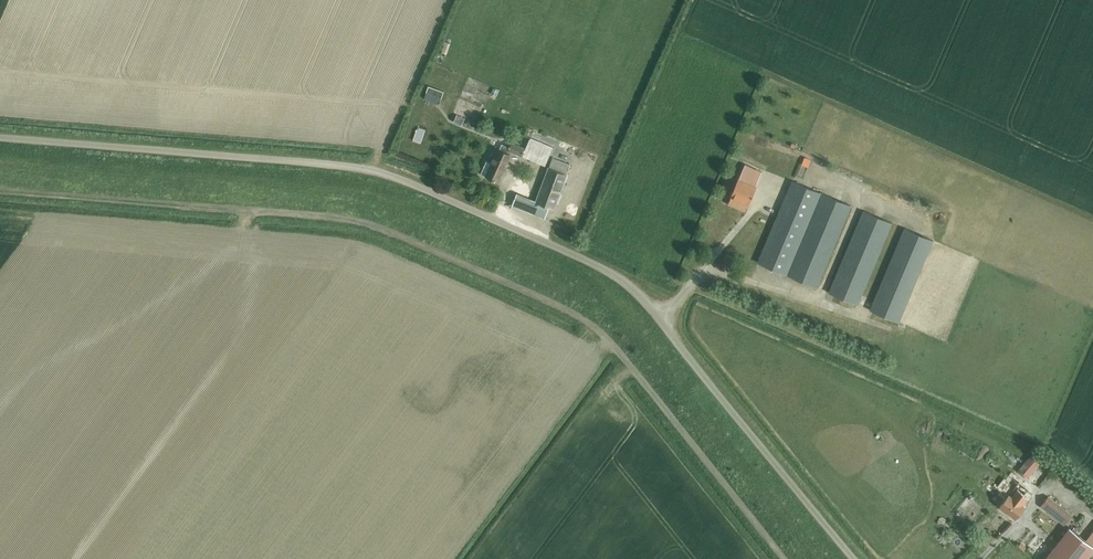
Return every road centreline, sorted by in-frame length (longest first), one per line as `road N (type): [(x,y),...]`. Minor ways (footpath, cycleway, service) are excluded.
road 1 (unclassified): [(851,558),(608,273),(375,170),(0,137)]

